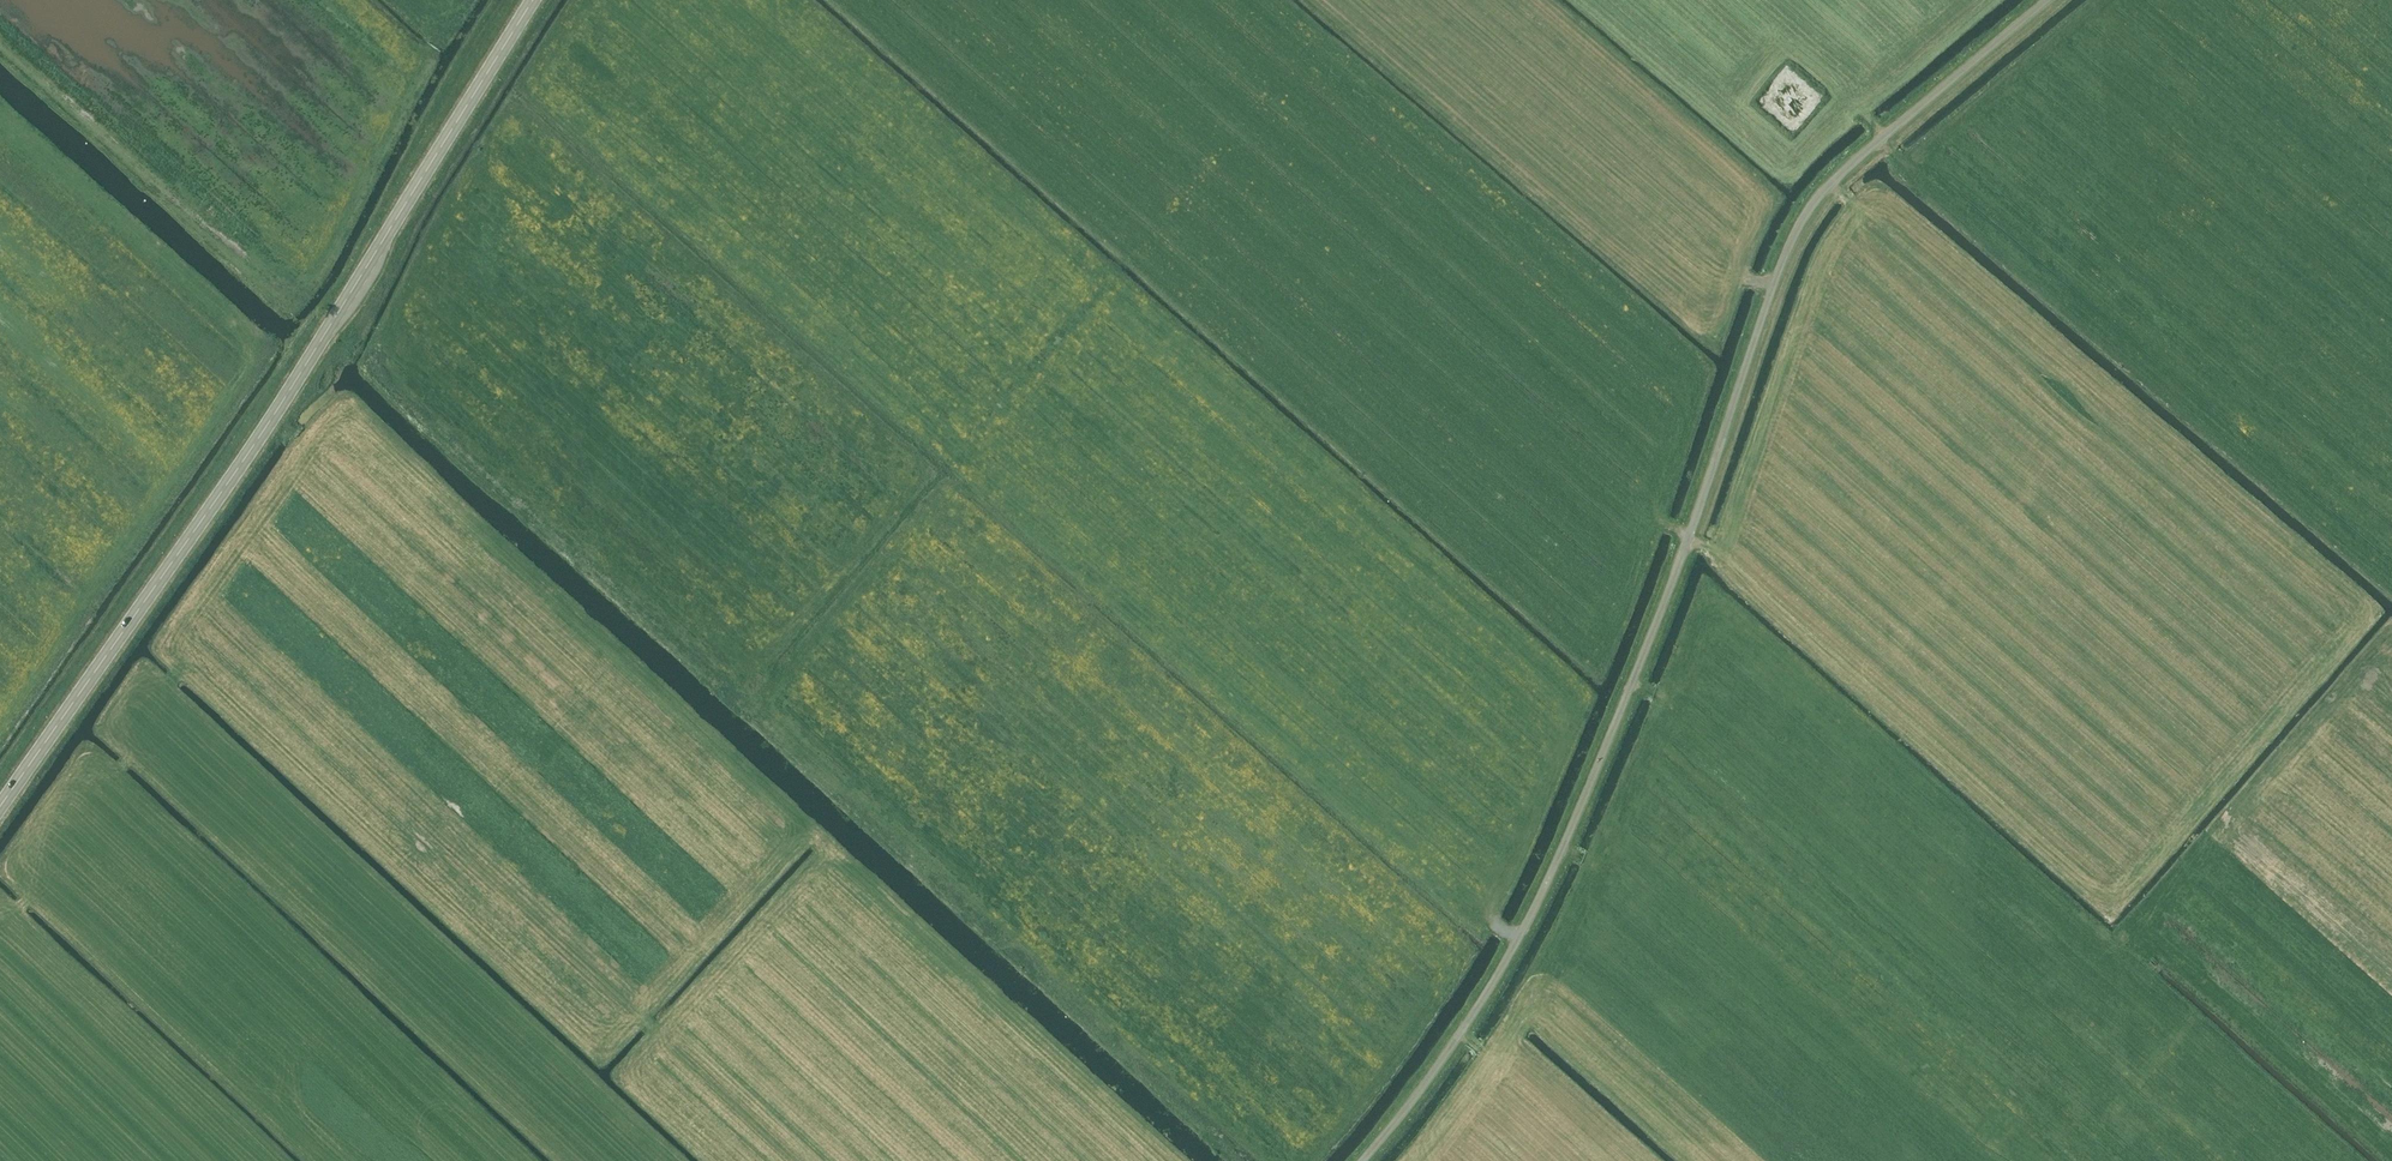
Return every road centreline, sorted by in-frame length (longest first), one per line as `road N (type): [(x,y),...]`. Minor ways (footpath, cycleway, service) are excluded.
road 1 (unclassified): [(1359,1160),(1491,988),(1524,929),(1656,626),(1812,203),(1860,151),(2045,0)]
road 2 (primary): [(0,809),(323,338),(534,0)]

